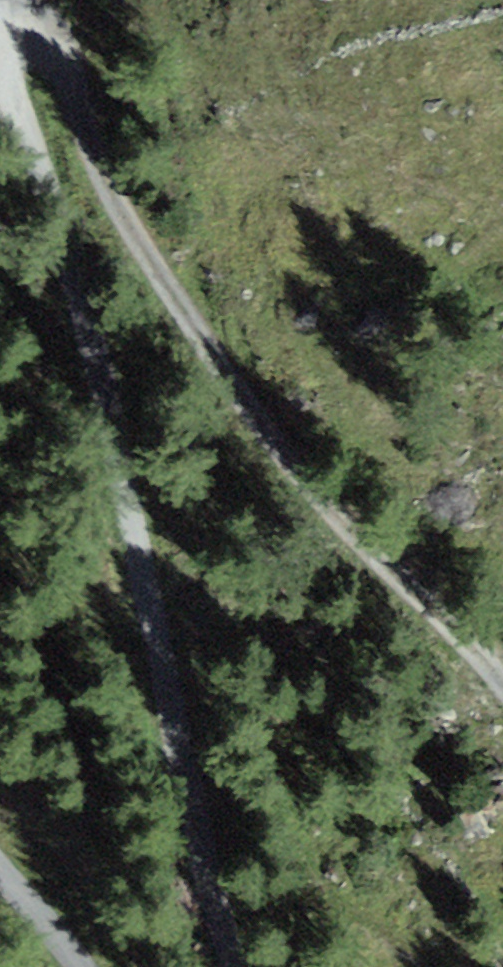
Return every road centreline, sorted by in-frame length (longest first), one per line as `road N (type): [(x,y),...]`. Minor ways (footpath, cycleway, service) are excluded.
road 1 (track): [(233,966),(93,348),(0,46)]
road 2 (track): [(0,44),(51,49),(81,100),(109,196),(213,351),(359,545),(502,686)]

